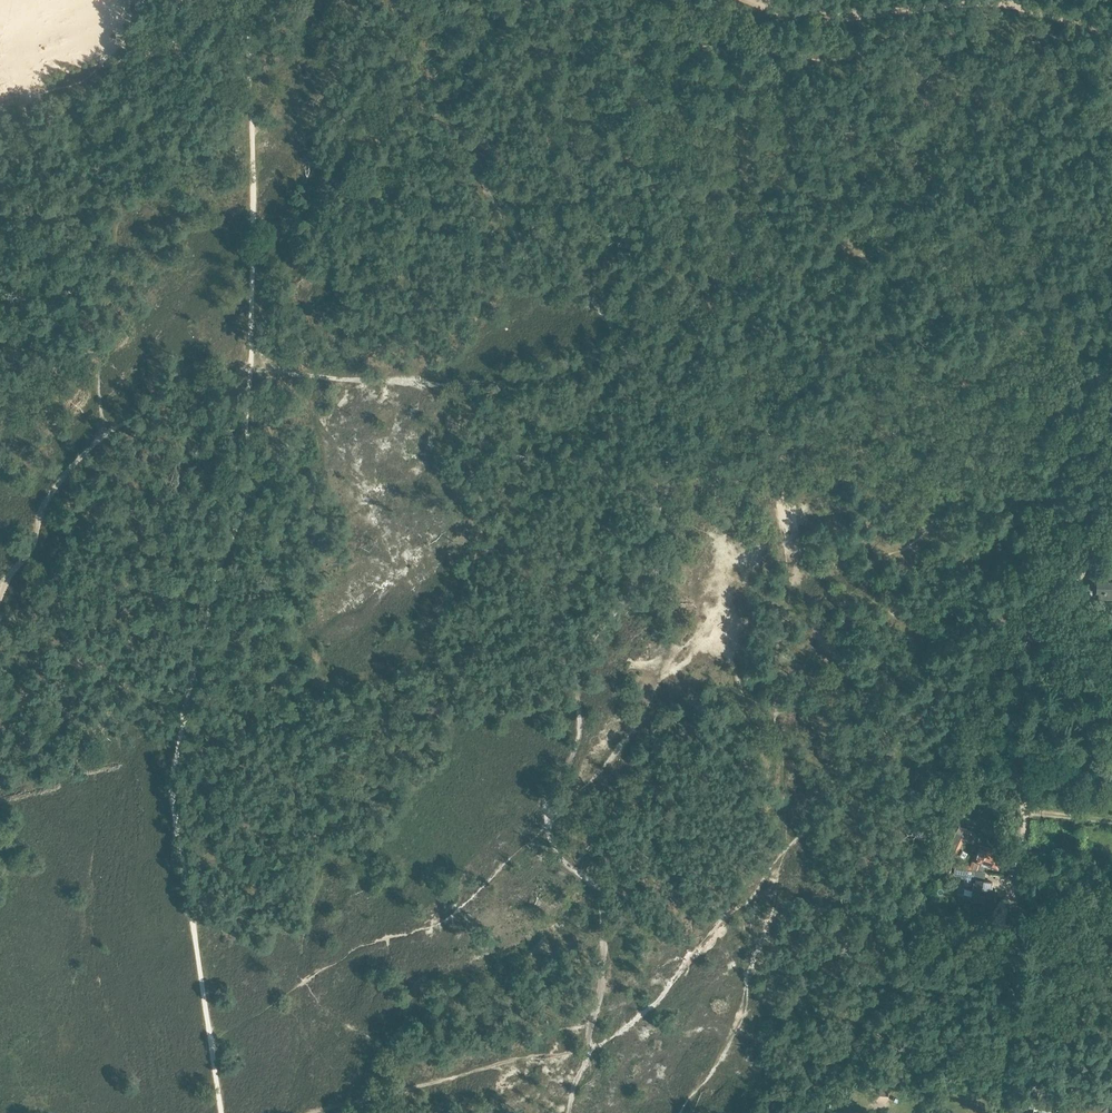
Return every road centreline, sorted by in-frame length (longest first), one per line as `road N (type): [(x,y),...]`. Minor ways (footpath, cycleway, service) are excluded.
road 1 (track): [(1111,509),(1007,737),(1025,830),(1009,915),(1017,964),(996,1112)]
road 2 (track): [(1111,31),(1005,2),(821,16),(747,0)]

